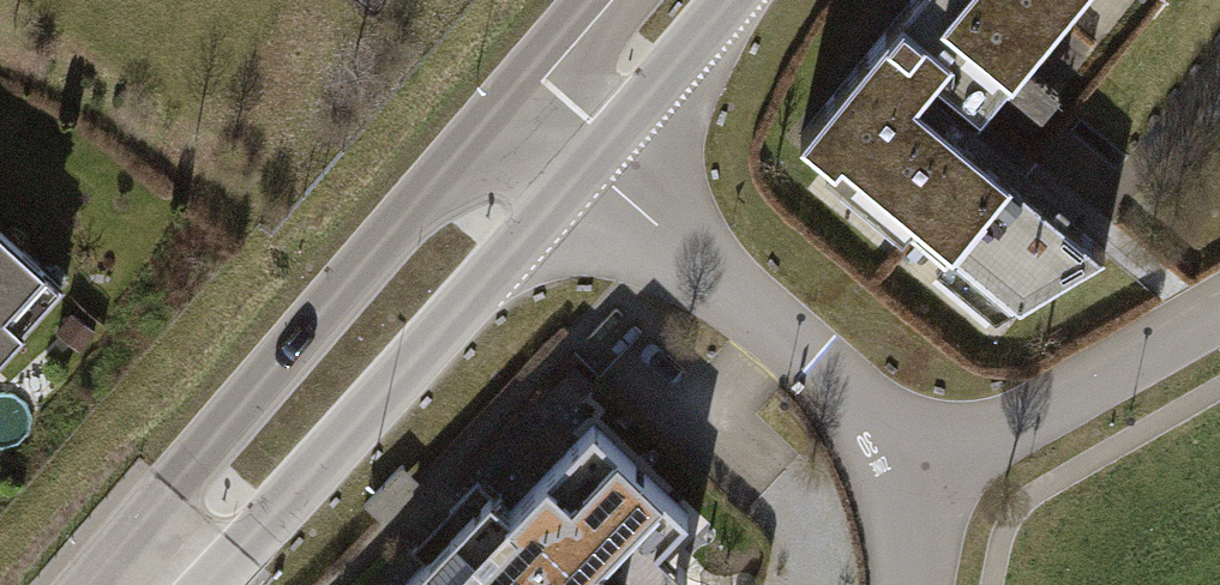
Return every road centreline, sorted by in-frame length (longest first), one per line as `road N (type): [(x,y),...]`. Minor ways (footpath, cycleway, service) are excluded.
road 1 (secondary): [(204,523),(302,486),(590,169)]
road 2 (secondary): [(507,99),(245,398),(204,523)]
road 3 (residential): [(909,469),(844,390),(590,169)]
road 4 (residential): [(909,469),(1000,432),(1219,309)]
road 5 (secondary): [(590,169),(730,0)]
road 6 (secondary): [(592,0),(507,99)]

